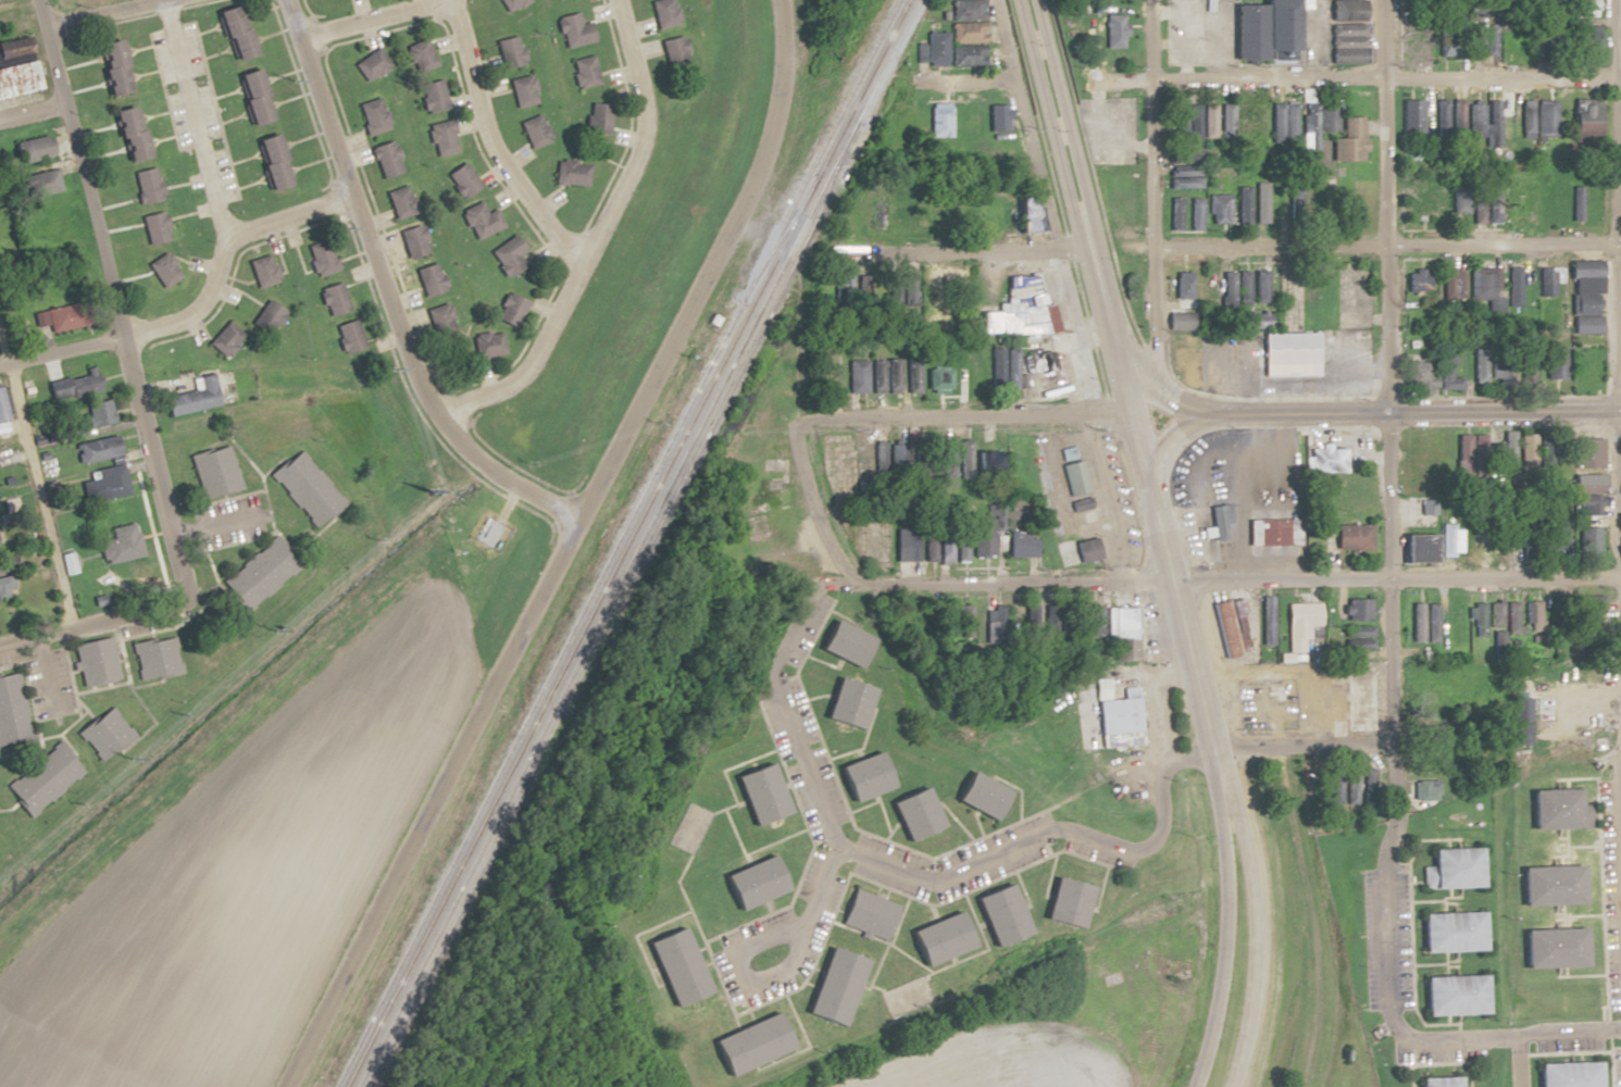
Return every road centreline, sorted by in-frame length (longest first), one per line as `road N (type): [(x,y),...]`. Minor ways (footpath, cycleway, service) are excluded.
road 1 (residential): [(285,1086),(582,521),(751,173),(775,97),(776,0)]
road 2 (residential): [(807,423),(799,457),(809,500),(838,566),(859,583),(955,589),(1620,580)]
road 3 (residential): [(1620,831),(1616,0)]
road 4 (secondary): [(1016,0),(1196,757)]
road 5 (secondary): [(1223,747),(1038,0)]
road 6 (residential): [(838,566),(789,634),(772,688),(832,838),(882,865),(914,878),(944,878),(1048,832),(1136,851),(1152,842),(1164,777),(1196,757)]
road 7 (residential): [(1384,744),(1382,0)]
road 8 (residential): [(1620,247),(1073,243),(912,212)]
road 9 (residential): [(1620,77),(1057,77),(998,64)]
road 10 (residential): [(182,592),(35,0)]
road 11 (secondary): [(1620,412),(1231,416),(1165,404),(1102,368)]
road 12 (residential): [(1620,1030),(1419,1044),(1404,1037),(1387,1015),(1382,983),(1384,744)]
road 13 (residential): [(614,0),(639,95),(629,172),(522,371),(440,418)]
road 14 (residential): [(440,418),(345,202),(282,0)]
road 15 (residential): [(1121,343),(1143,296),(1147,0)]
road 16 (secondary): [(1232,1086),(1258,959),(1254,873),(1223,747)]
road 17 (residential): [(1290,1086),(1305,1023),(1302,904),(1272,747)]
road 18 (secondary): [(1196,757),(1224,880),(1222,942),(1189,1086)]
road 19 (residential): [(1138,413),(807,423)]
road 20 (residential): [(447,0),(501,166),(581,263)]
road 21 (residential): [(841,844),(790,936),(801,953),(797,969),(761,983),(741,979),(736,953),(750,941),(790,936)]
road 22 (residential): [(119,338),(187,317),(205,301),(229,236),(345,202)]
road 23 (residential): [(166,0),(229,236)]
road 24 (residential): [(182,592),(175,603),(0,643)]
road 25 (residential): [(1196,757),(1223,747),(1384,744)]
road 26 (residential): [(440,418),(479,465),(582,521)]
road 27 (secondary): [(1139,524),(1164,455),(1184,436),(1231,416)]
road 28 (residential): [(292,41),(420,0)]
road 29 (residential): [(42,29),(166,0)]
road 30 (residential): [(0,365),(119,338)]

